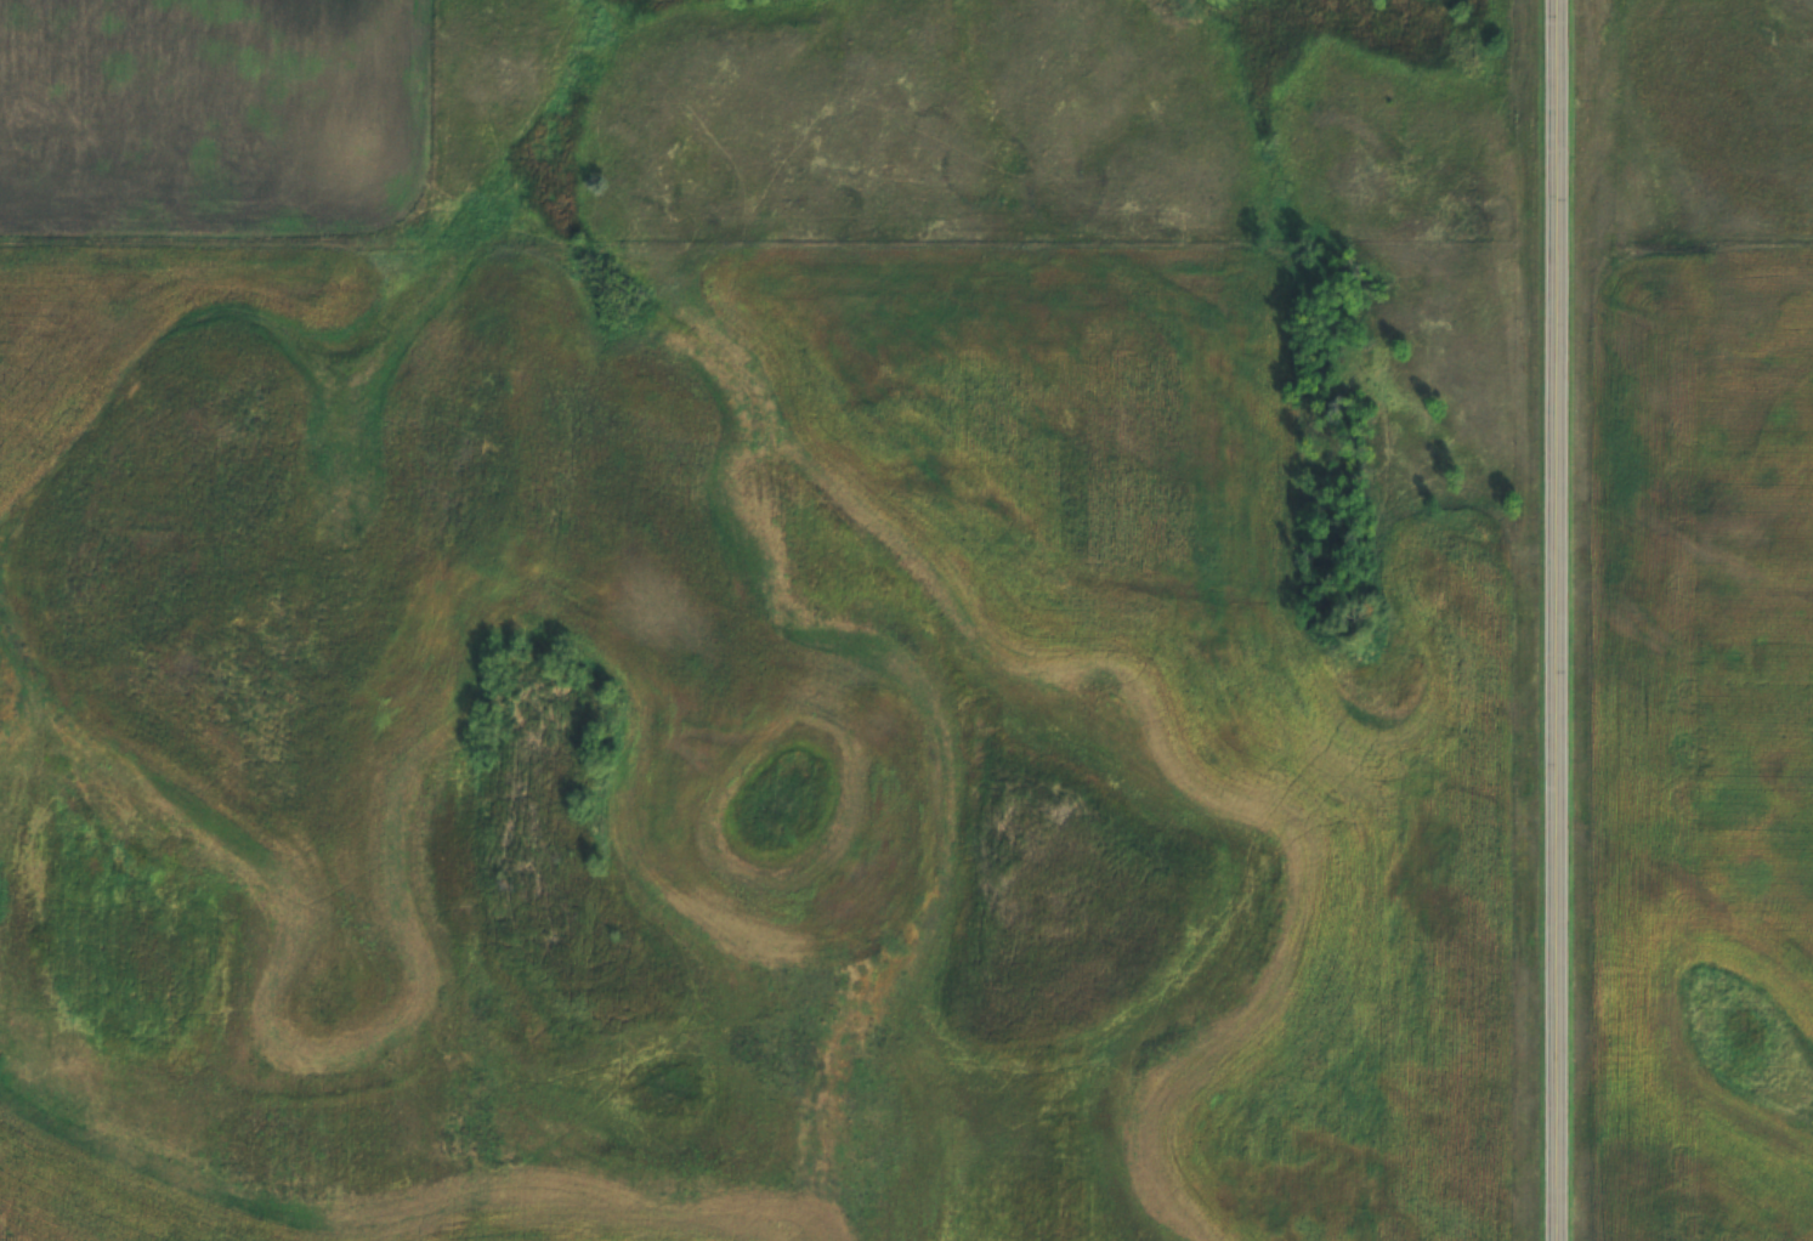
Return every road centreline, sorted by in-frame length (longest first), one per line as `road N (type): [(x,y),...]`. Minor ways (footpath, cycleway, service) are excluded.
road 1 (tertiary): [(1561,1240),(1558,0)]

